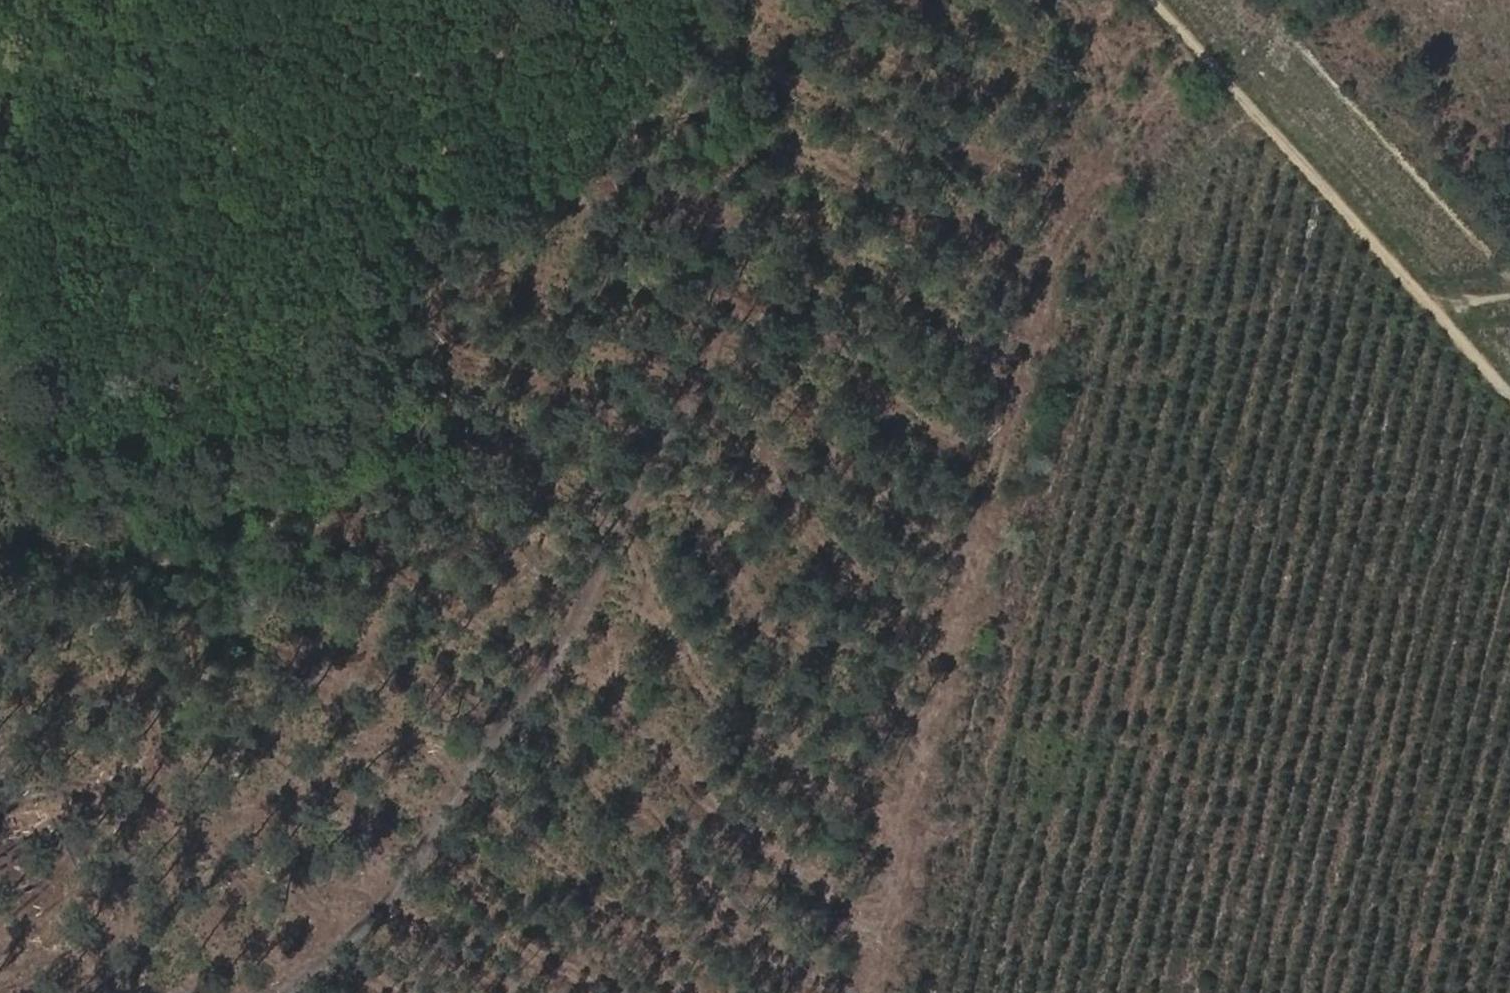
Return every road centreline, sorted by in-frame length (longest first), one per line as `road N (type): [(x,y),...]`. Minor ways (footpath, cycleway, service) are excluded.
road 1 (track): [(1509,392),(1152,0)]

